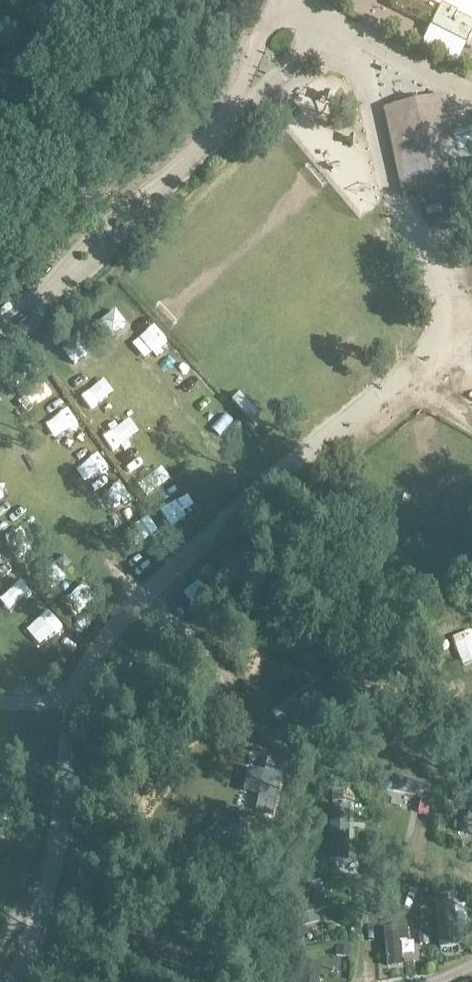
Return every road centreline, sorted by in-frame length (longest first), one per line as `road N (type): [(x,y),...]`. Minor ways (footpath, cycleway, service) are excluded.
road 1 (unclassified): [(0,324),(262,69)]

